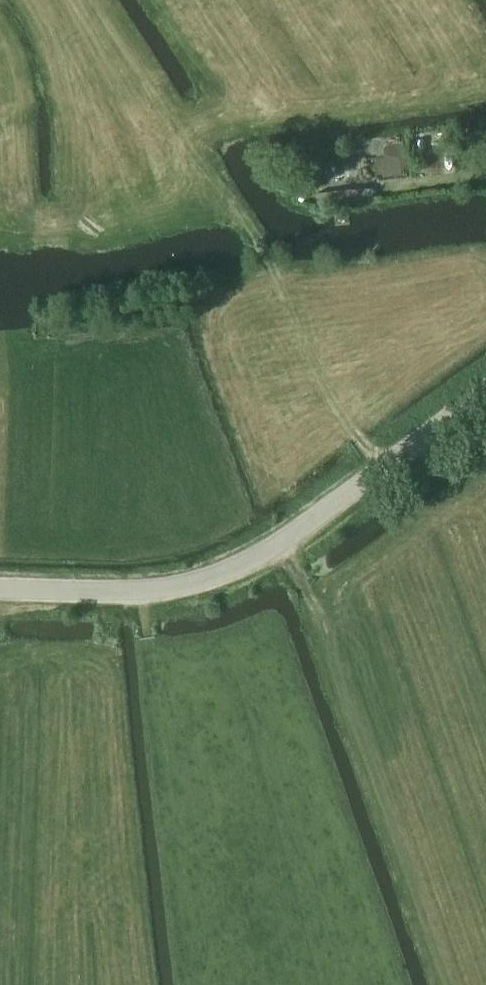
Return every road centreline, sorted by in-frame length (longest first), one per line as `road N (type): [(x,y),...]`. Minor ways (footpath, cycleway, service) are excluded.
road 1 (track): [(0,121),(94,60),(141,61),(256,238),(339,418),(386,467)]
road 2 (tertiary): [(0,587),(170,592),(264,559),(485,395)]
road 3 (track): [(443,984),(281,547)]

